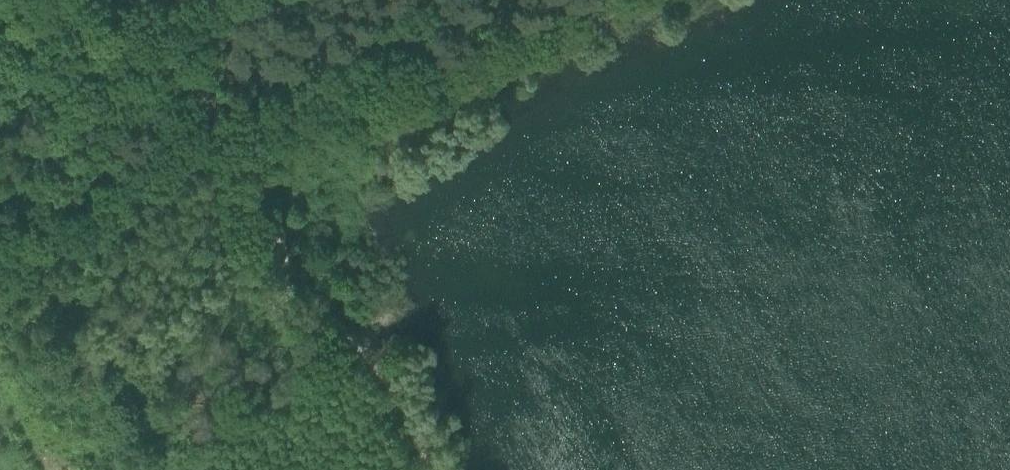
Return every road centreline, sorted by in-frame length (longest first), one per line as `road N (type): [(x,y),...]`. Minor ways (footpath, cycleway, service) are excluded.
road 1 (track): [(110,68),(0,132)]

